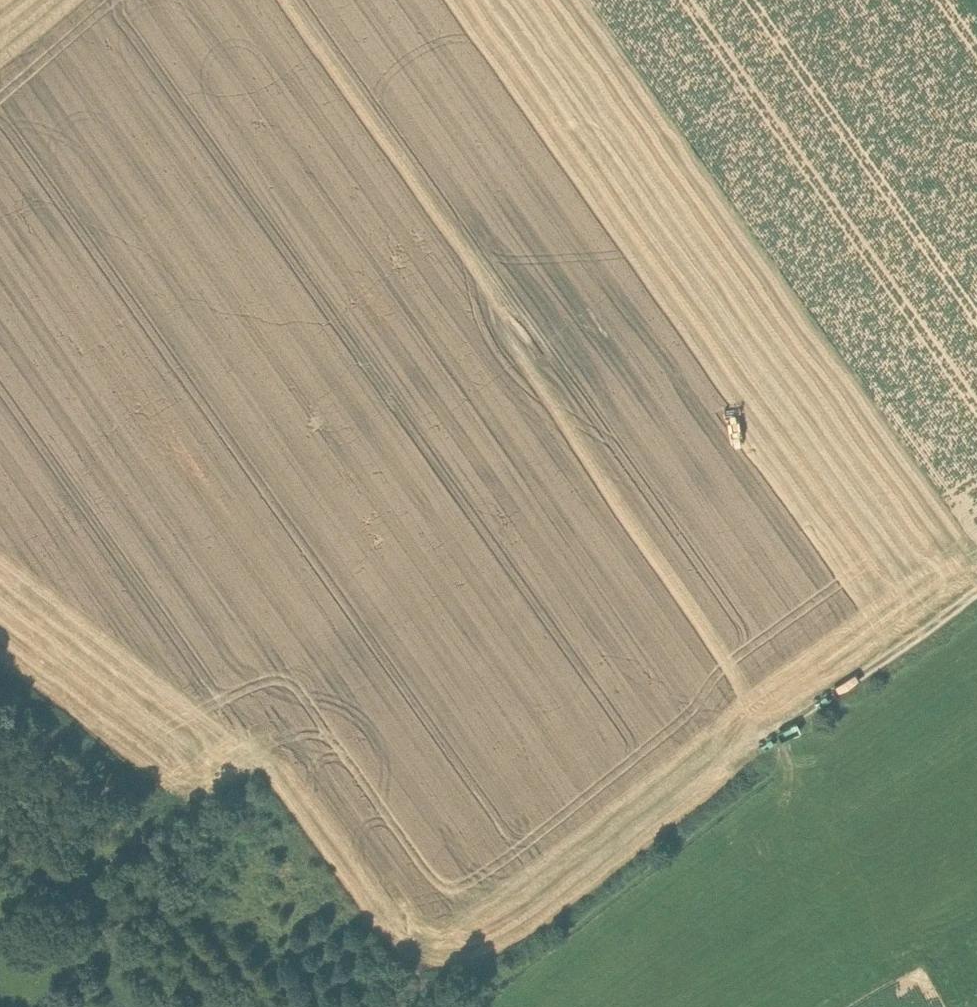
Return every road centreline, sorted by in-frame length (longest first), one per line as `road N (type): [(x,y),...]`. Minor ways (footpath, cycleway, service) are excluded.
road 1 (track): [(976,590),(779,734)]

